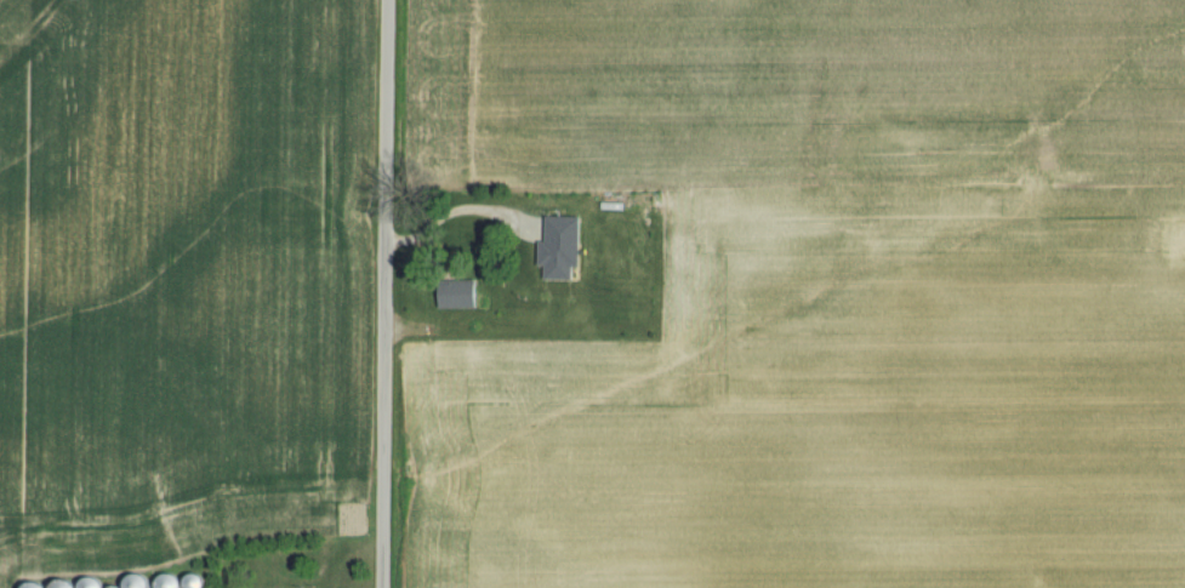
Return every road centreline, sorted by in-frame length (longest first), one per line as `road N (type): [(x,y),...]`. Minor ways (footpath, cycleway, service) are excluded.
road 1 (residential): [(379,587),(380,0)]

